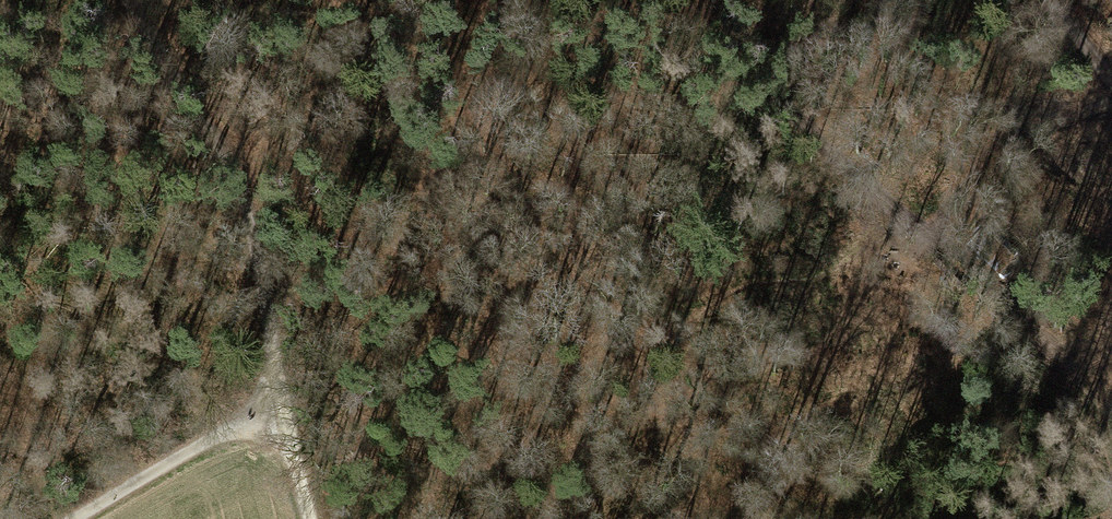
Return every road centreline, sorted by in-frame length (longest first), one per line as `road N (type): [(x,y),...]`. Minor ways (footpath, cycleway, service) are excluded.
road 1 (track): [(128,0),(221,144),(267,284),(270,426)]
road 2 (track): [(75,518),(227,430),(270,426)]

